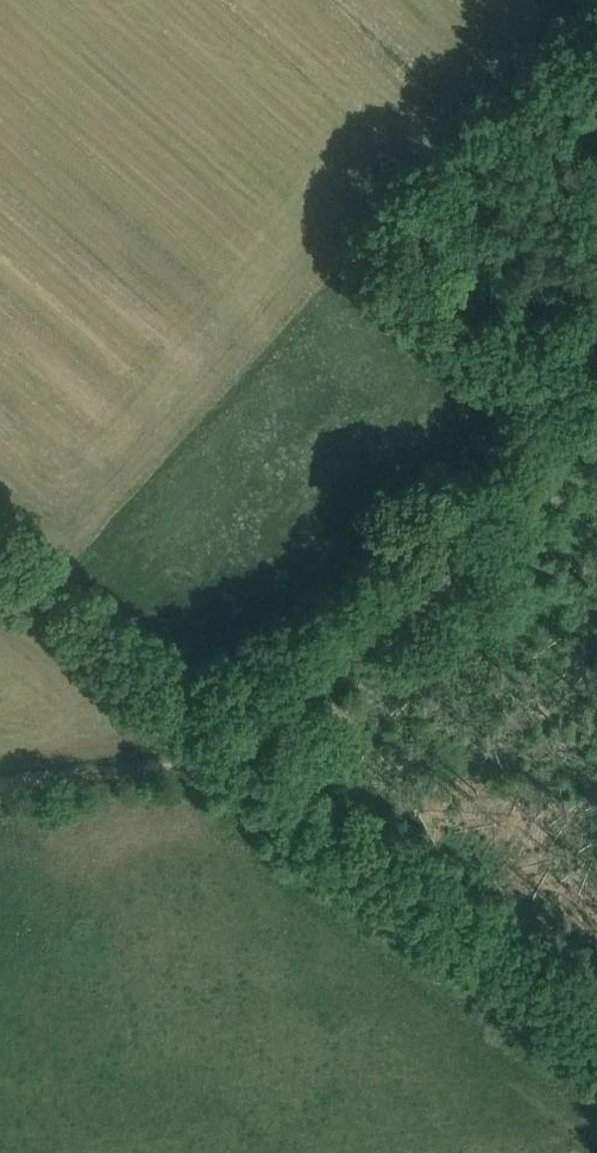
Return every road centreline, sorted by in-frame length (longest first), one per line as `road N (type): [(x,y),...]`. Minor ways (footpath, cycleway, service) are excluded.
road 1 (track): [(234,749),(596,458)]
road 2 (track): [(234,749),(0,781)]
road 3 (track): [(596,357),(449,217)]

